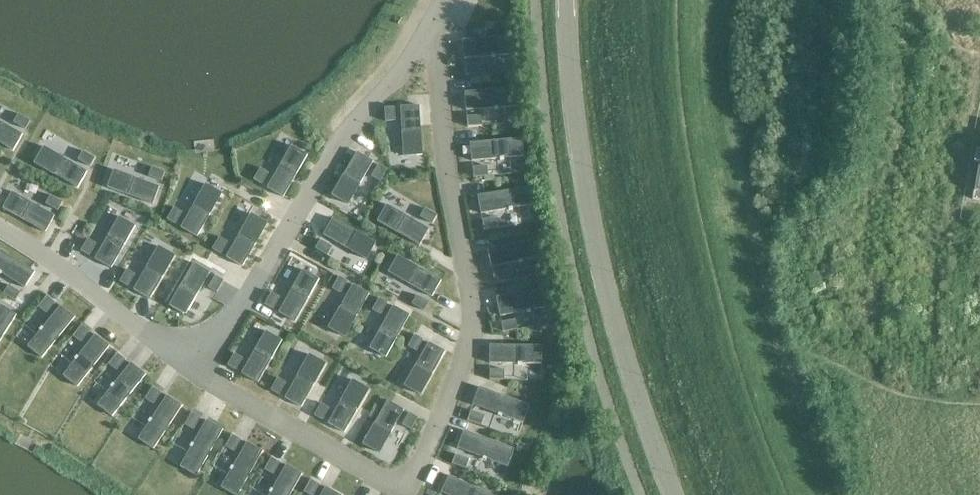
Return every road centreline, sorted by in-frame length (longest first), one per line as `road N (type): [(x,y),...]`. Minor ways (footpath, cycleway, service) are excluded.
road 1 (unclassified): [(669,494),(603,281),(578,145),(566,0)]

